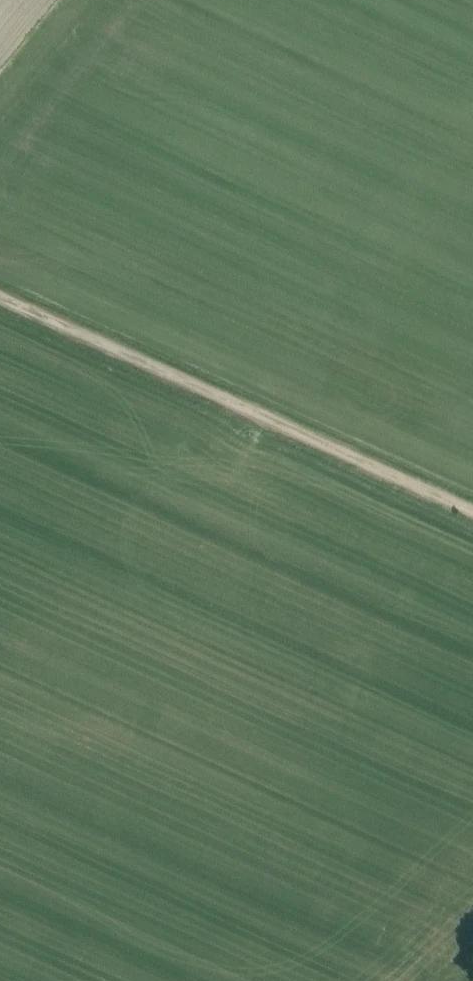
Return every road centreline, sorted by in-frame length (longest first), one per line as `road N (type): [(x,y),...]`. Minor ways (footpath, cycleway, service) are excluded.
road 1 (track): [(472,515),(0,301)]

